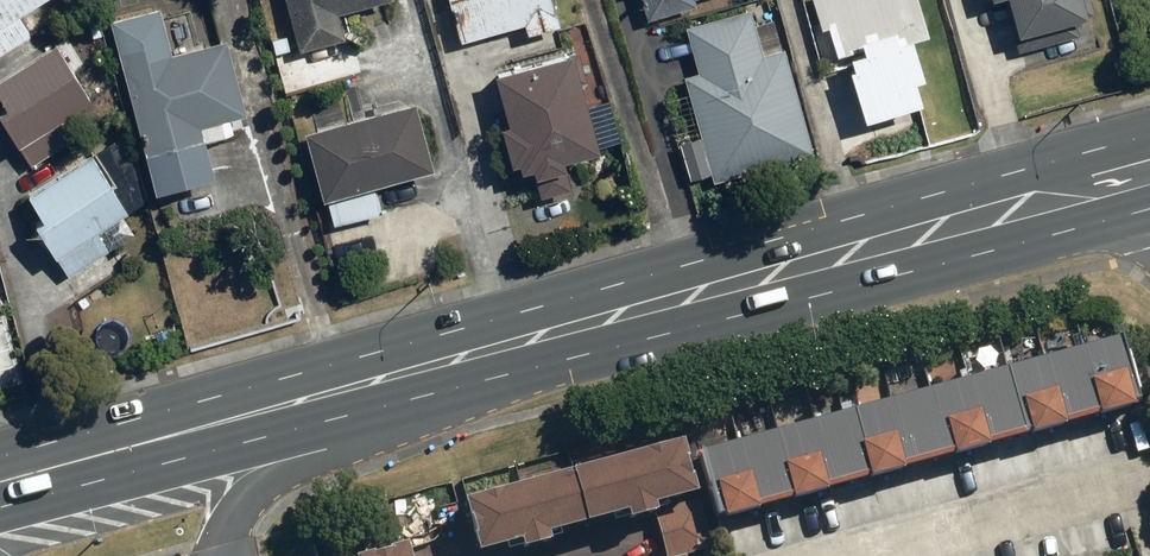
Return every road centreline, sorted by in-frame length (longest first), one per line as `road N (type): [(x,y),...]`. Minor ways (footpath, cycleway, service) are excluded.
road 1 (primary): [(1149,167),(0,484)]
road 2 (residential): [(869,555),(1141,483),(1149,516)]

